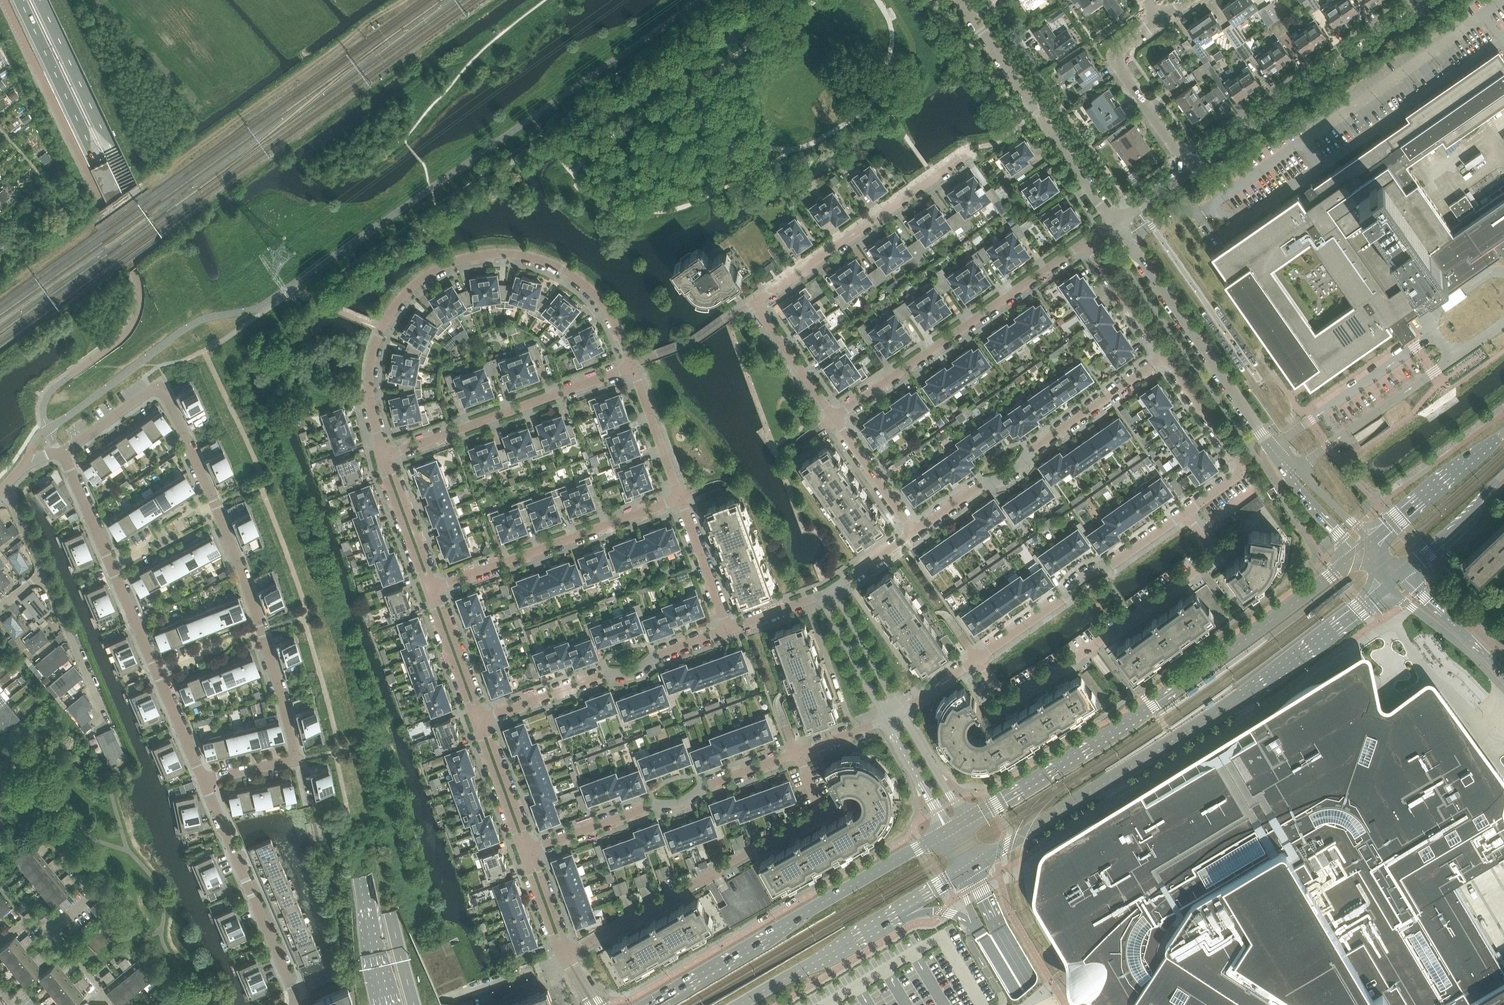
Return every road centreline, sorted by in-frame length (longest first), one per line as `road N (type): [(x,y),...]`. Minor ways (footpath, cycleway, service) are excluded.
road 1 (primary): [(413,1004),(315,604),(249,443),(40,0)]
road 2 (primary): [(19,0),(266,526),(295,606),(331,728),(384,1004)]
road 3 (residential): [(61,453),(151,390),(163,390),(241,572),(297,760)]
road 4 (secondary): [(978,865),(1255,687),(1389,586)]
road 5 (track): [(408,0),(7,287)]
road 6 (secondary): [(1358,553),(1157,702),(960,822)]
road 7 (residential): [(832,419),(753,304),(970,148)]
road 8 (residential): [(569,952),(813,816),(818,806),(797,752)]
road 9 (residential): [(977,659),(1002,695),(1017,695),(1097,643),(1210,559),(1185,514)]
road 10 (secondary): [(945,831),(646,1004)]
road 11 (residential): [(631,365),(606,307),(586,286),(562,268),(509,254),(446,264),(422,279),(382,328)]
road 12 (residential): [(912,532),(1020,468),(1033,449),(1166,356)]
road 13 (residential): [(832,419),(1086,242)]
road 14 (residential): [(1292,473),(1116,224)]
road 15 (residential): [(1191,171),(1431,0)]
road 16 (residential): [(532,850),(682,802),(797,752)]
road 17 (residential): [(1116,224),(959,0)]
road 18 (residential): [(435,588),(682,499)]
road 19 (residential): [(385,456),(631,365)]
road 20 (residential): [(483,719),(729,630)]
road 21 (secondary): [(740,1004),(961,876)]
road 22 (residential): [(977,659),(1185,514)]
road 23 (residential): [(203,780),(295,1004)]
road 24 (residential): [(1185,514),(1241,468),(1166,356)]
road 25 (residential): [(1191,171),(1117,55),(1161,20)]
road 26 (secondary): [(1503,433),(1372,541)]
road 27 (residential): [(104,717),(43,574)]
road 28 (tertiary): [(1389,586),(1503,689)]
road 29 (residential): [(100,1004),(101,989),(34,919),(0,942)]
road 30 (tertiary): [(1503,676),(1403,572)]
road 31 (residential): [(682,499),(631,365)]
road 32 (residential): [(385,456),(386,478),(427,591)]
road 33 (secondary): [(1403,572),(1460,525),(1503,473)]
road 34 (residential): [(435,588),(385,456)]
road 35 (residential): [(821,596),(888,720)]
road 36 (residential): [(474,722),(522,854)]
road 37 (residential): [(532,850),(483,719)]
road 38 (residential): [(483,719),(435,588)]
road 39 (residential): [(1166,356),(1086,242)]
road 40 (residential): [(901,711),(834,589)]
road 41 (residential): [(729,630),(682,499)]
road 42 (residential): [(427,591),(474,722)]
road 43 (residential): [(912,532),(832,419)]
road 44 (residential): [(385,456),(369,391),(382,328)]
road 45 (residential): [(960,822),(901,711)]
road 46 (residential): [(888,720),(945,831)]
road 47 (residential): [(61,453),(112,566)]

